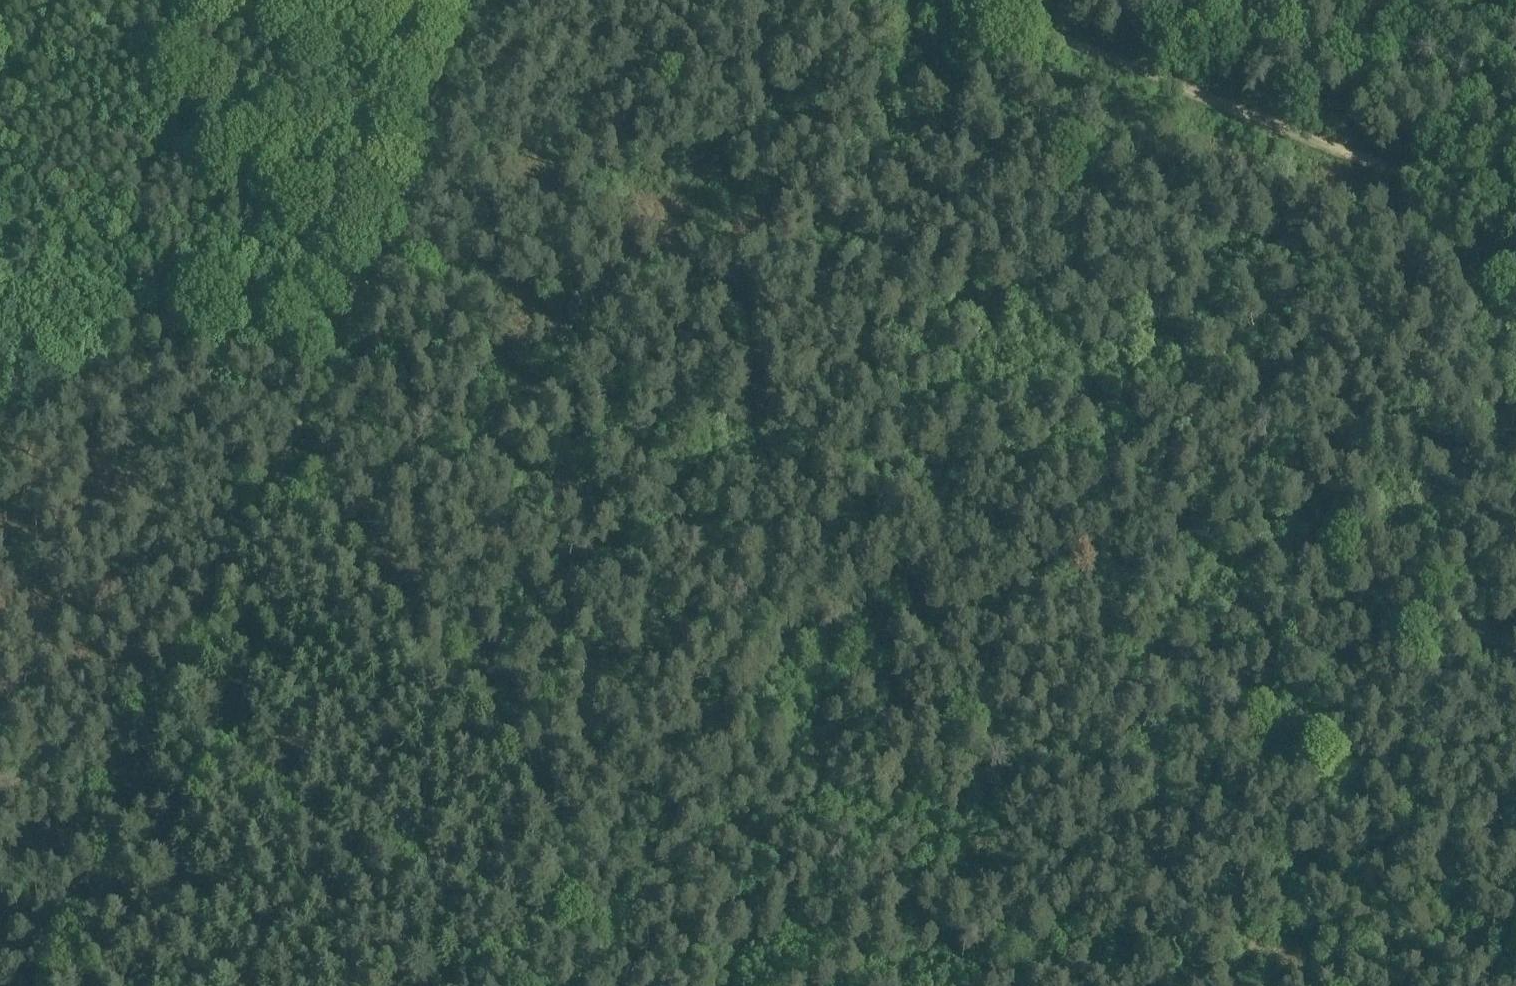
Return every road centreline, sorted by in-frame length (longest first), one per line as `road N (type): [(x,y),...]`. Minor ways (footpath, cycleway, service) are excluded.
road 1 (track): [(66,985),(163,767),(268,493),(493,0)]

